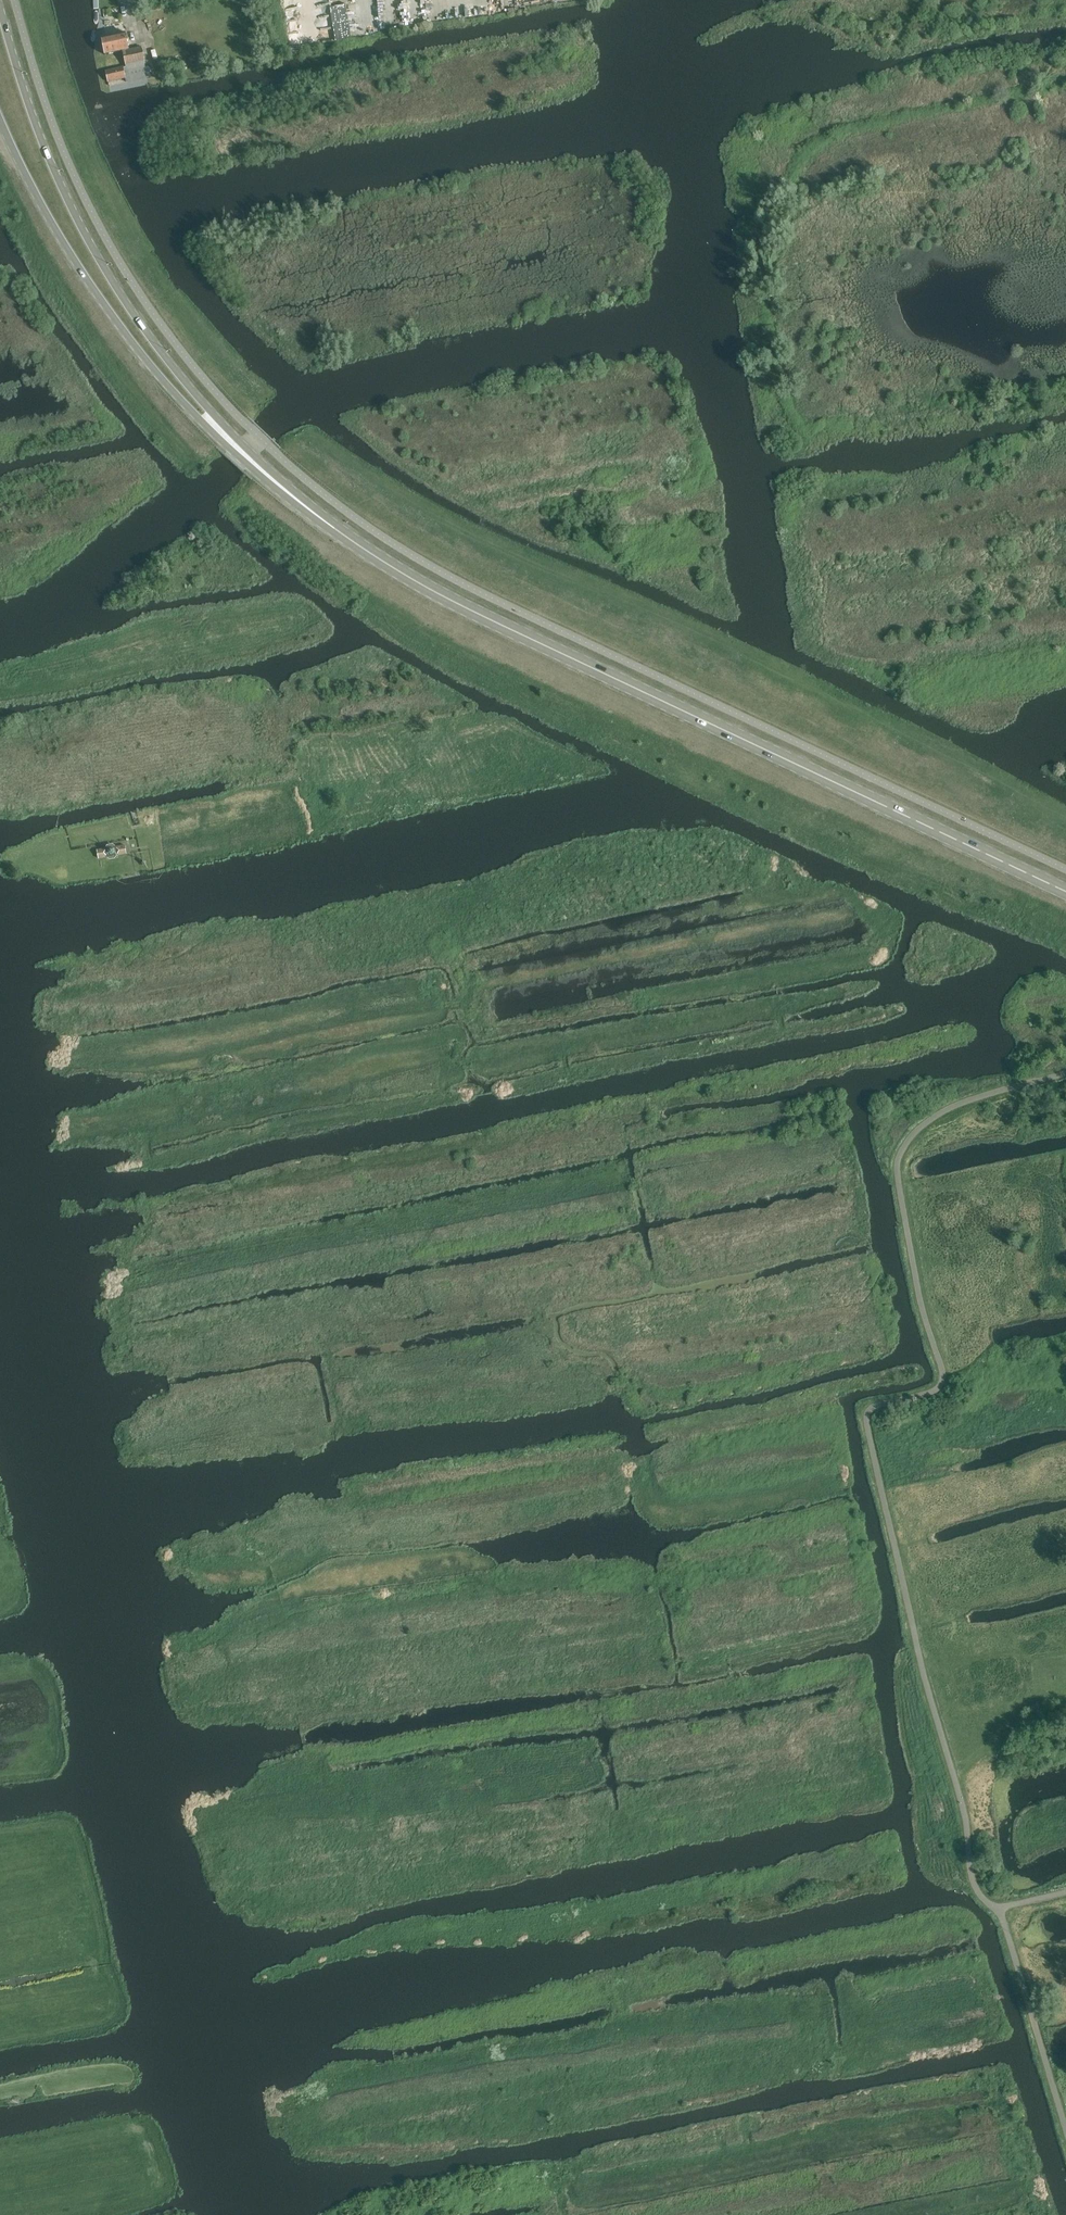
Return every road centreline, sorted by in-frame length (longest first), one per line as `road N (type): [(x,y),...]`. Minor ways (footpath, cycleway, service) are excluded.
road 1 (secondary): [(334,528),(473,612),(1065,892)]
road 2 (secondary): [(334,528),(235,438),(123,296),(49,157),(0,4)]
road 3 (secondary): [(0,120),(72,256),(143,357),(227,445),(334,528)]

